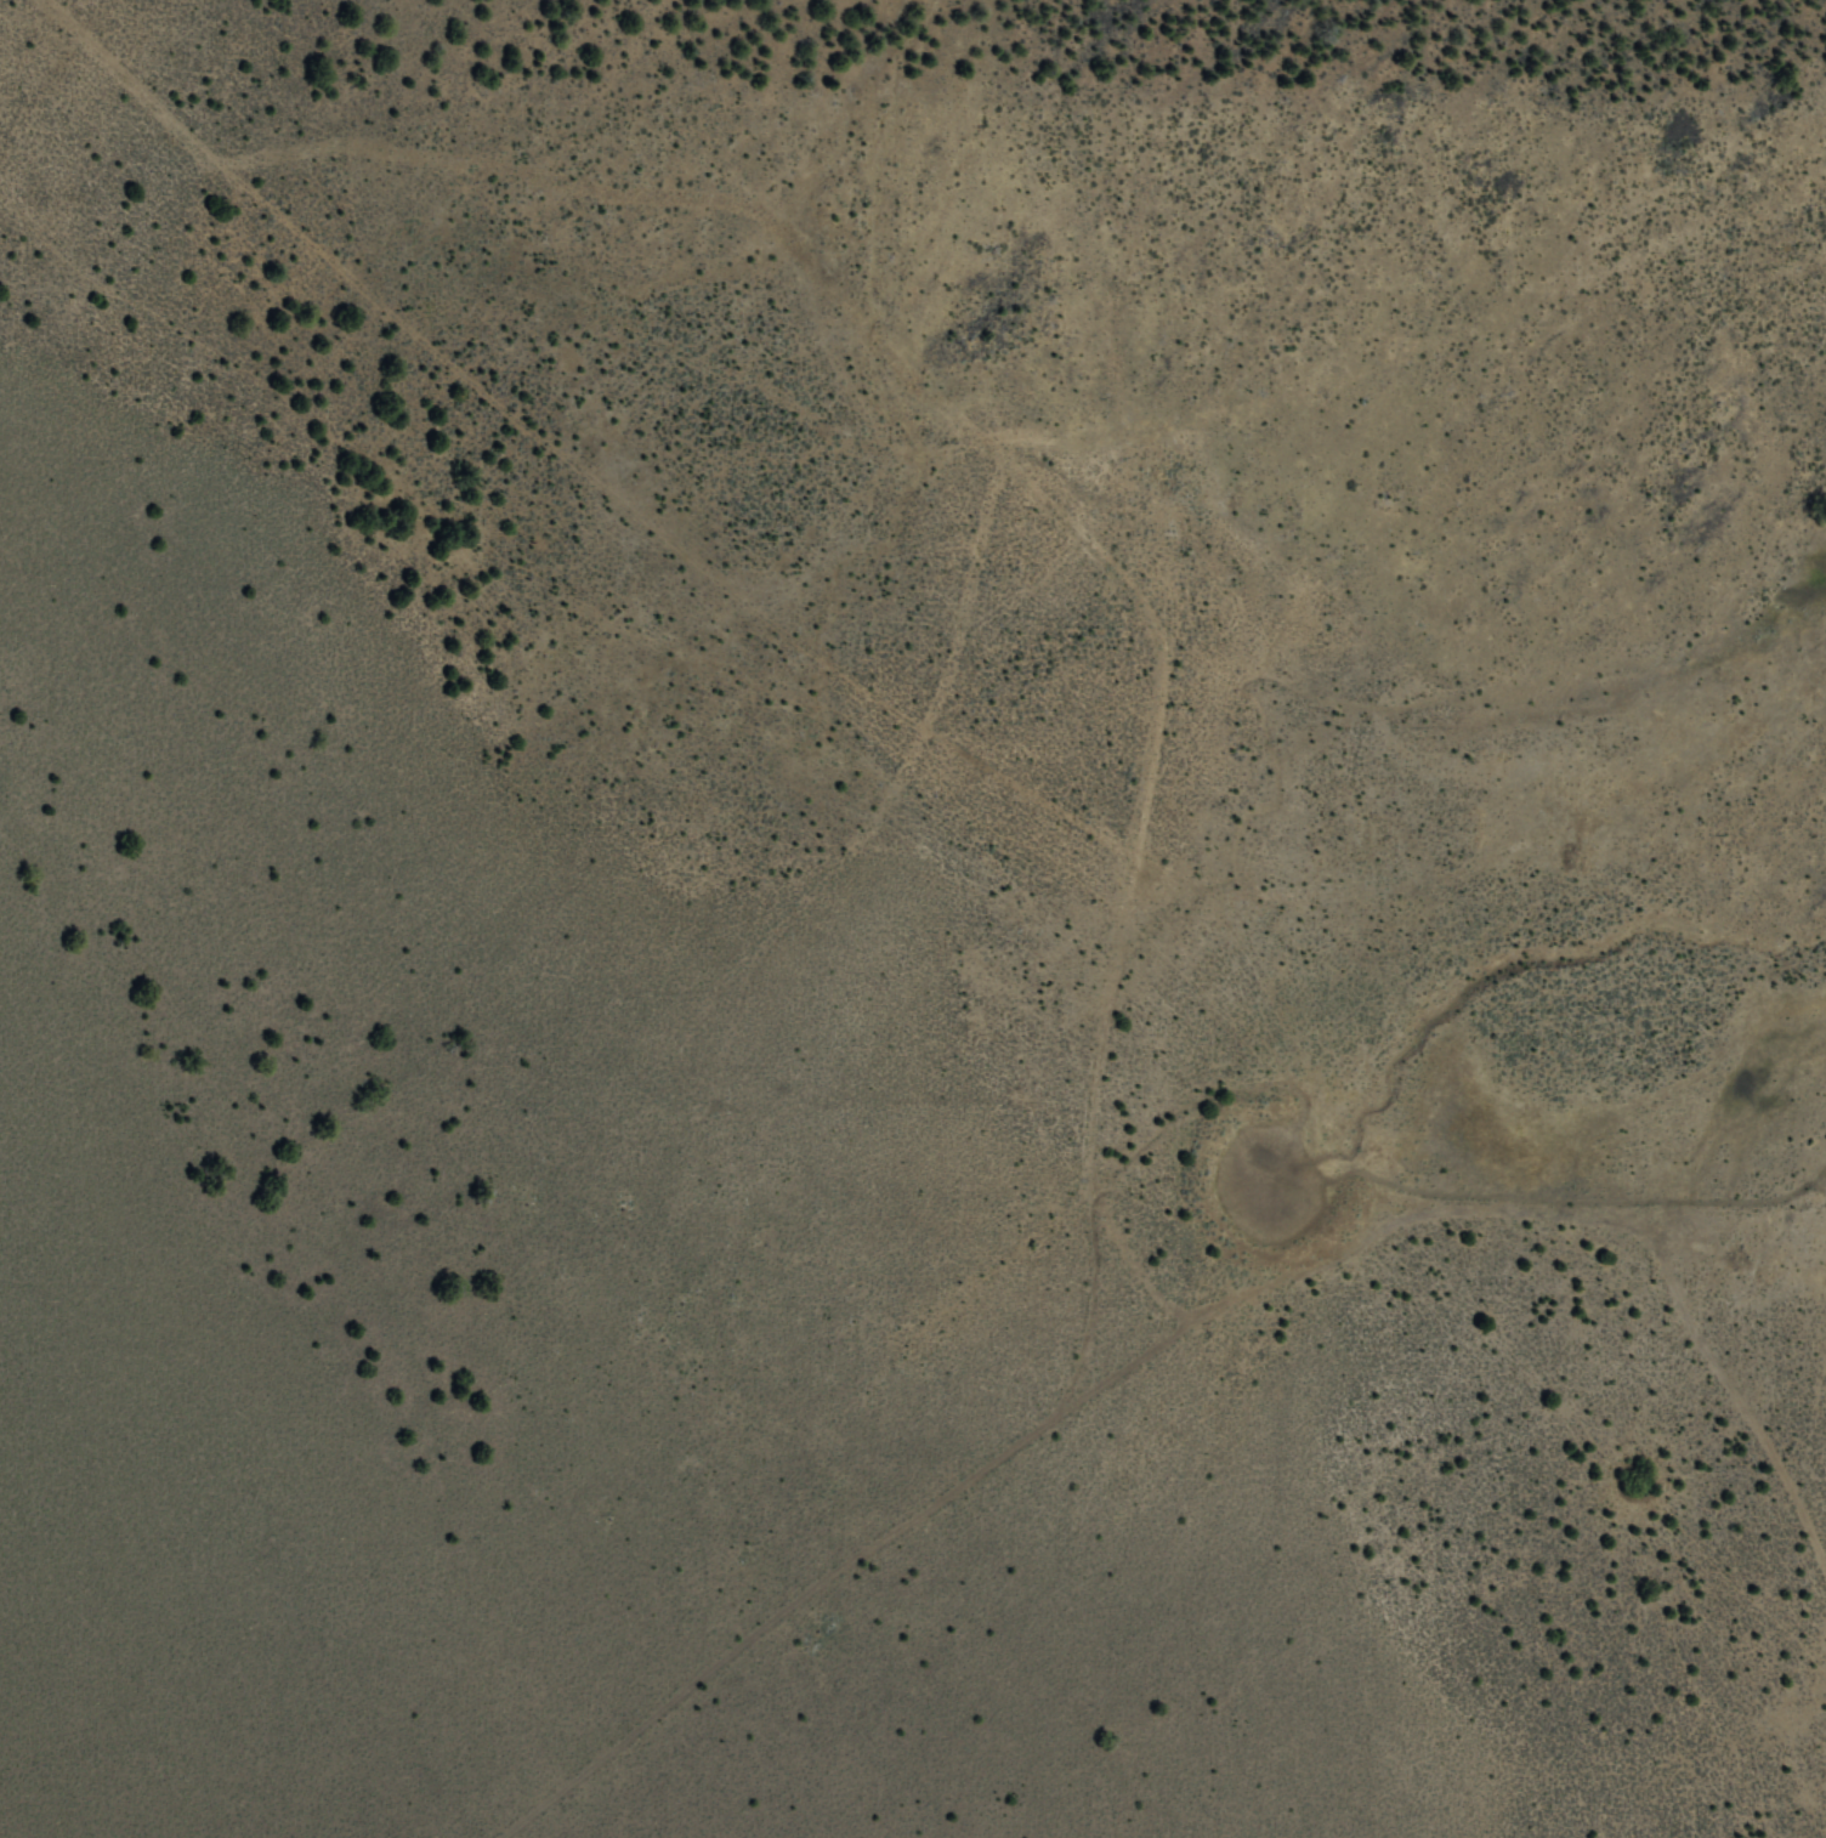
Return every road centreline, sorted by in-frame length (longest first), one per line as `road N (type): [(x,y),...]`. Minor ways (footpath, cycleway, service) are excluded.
road 1 (track): [(1825,1566),(1781,1464),(1622,1197),(1509,1053),(1458,1028),(1359,1043),(1306,1037),(1287,1021),(1231,925),(1195,887),(947,743),(794,637),(456,368),(189,136),(49,0)]
road 2 (track): [(502,1837),(782,1609),(1183,1327),(1191,1305),(1178,1266),(1176,1178),(1201,1034),(1178,1006),(1122,987),(1117,971),(1195,887)]

